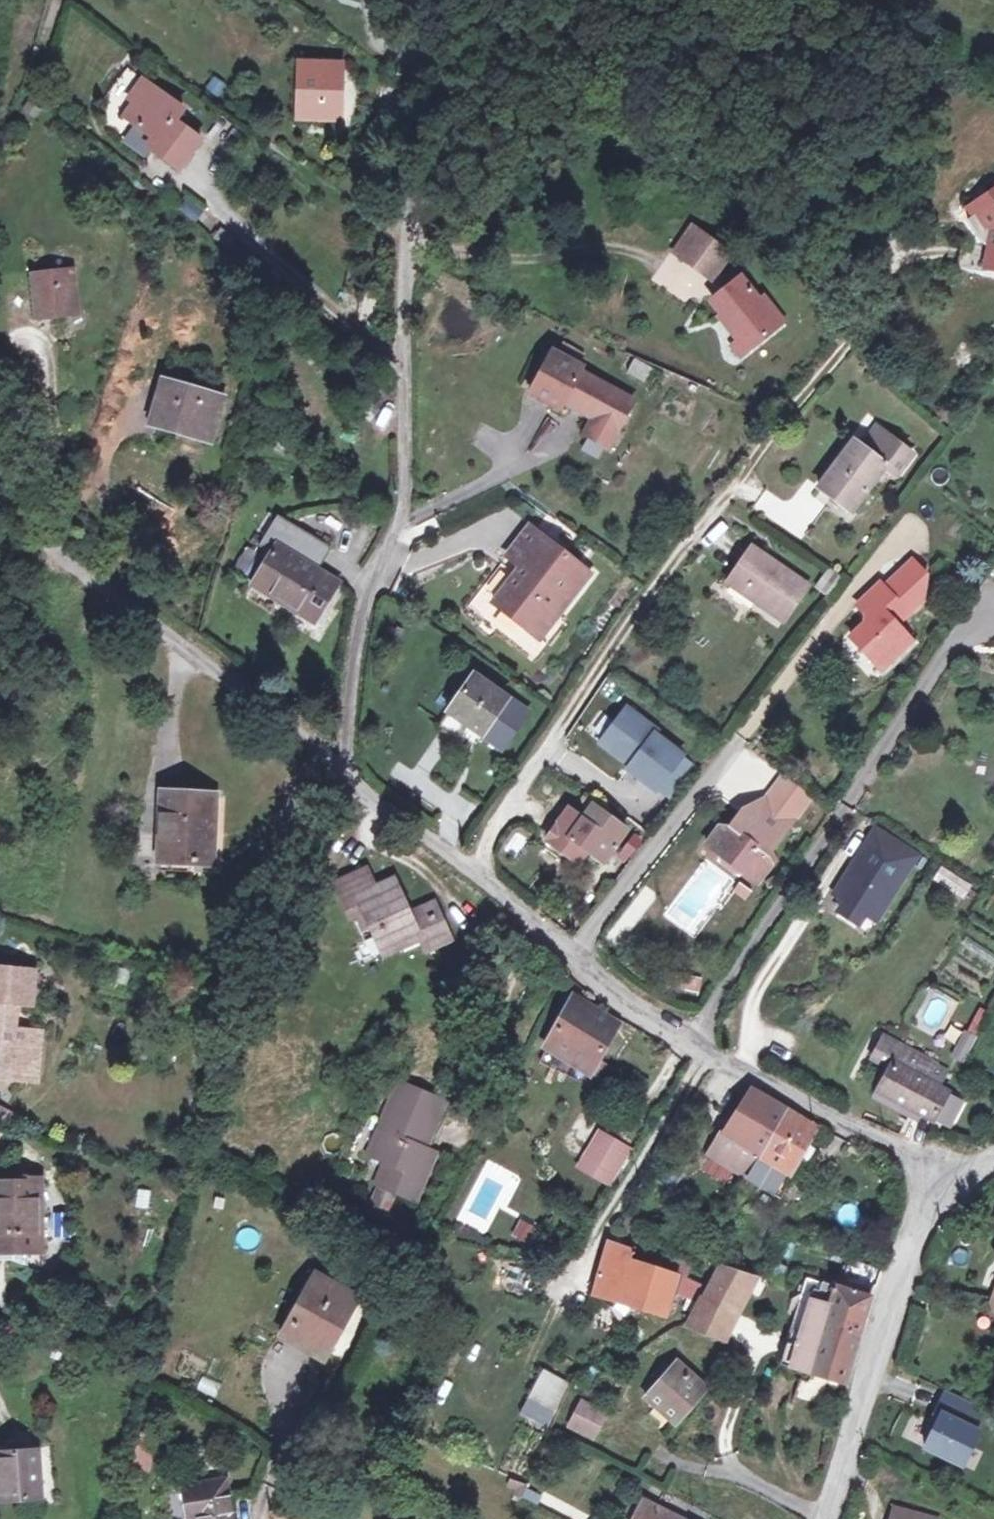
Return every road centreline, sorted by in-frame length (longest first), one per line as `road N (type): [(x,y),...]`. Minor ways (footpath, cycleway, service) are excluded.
road 1 (residential): [(982,1166),(870,1132),(610,999),(520,905),(342,768),(365,602),(398,521),(408,41),(401,0)]
road 2 (track): [(342,768),(51,537),(0,467)]
road 3 (unclassified): [(827,1518),(926,1226),(982,1166)]

